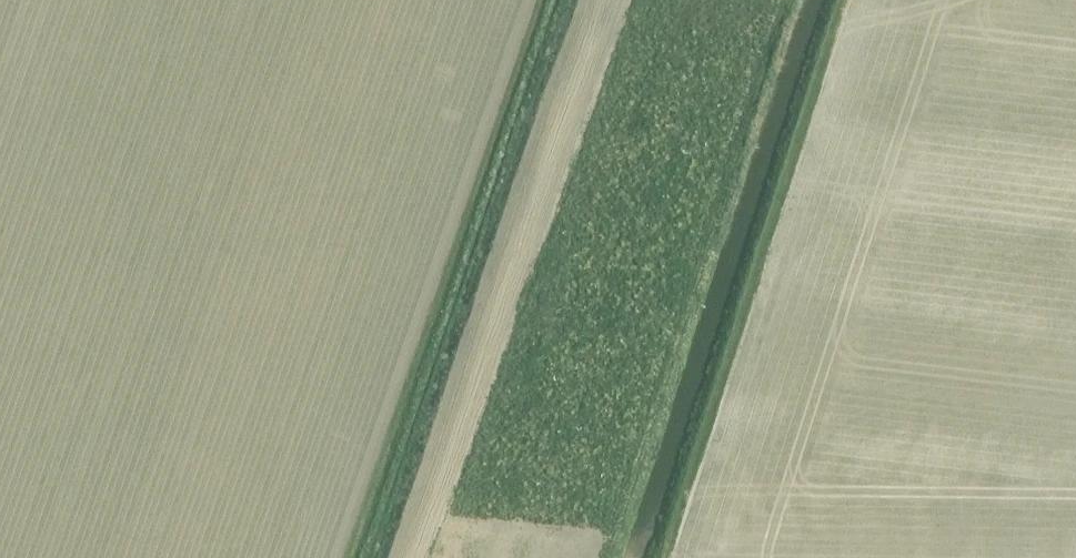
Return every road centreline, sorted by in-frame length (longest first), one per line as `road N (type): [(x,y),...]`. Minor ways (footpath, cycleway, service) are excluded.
road 1 (track): [(607,0),(397,557)]

